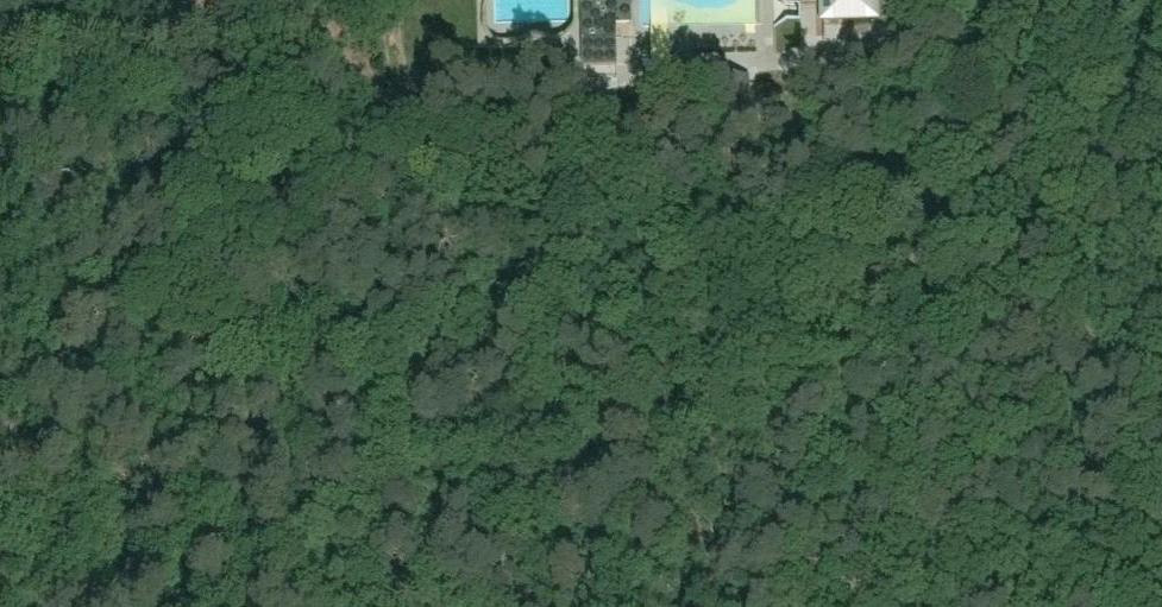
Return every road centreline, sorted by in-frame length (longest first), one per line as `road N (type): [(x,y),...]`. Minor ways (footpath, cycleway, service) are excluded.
road 1 (track): [(0,147),(326,155),(689,140),(725,152),(731,175),(649,278),(656,369),(847,335)]

